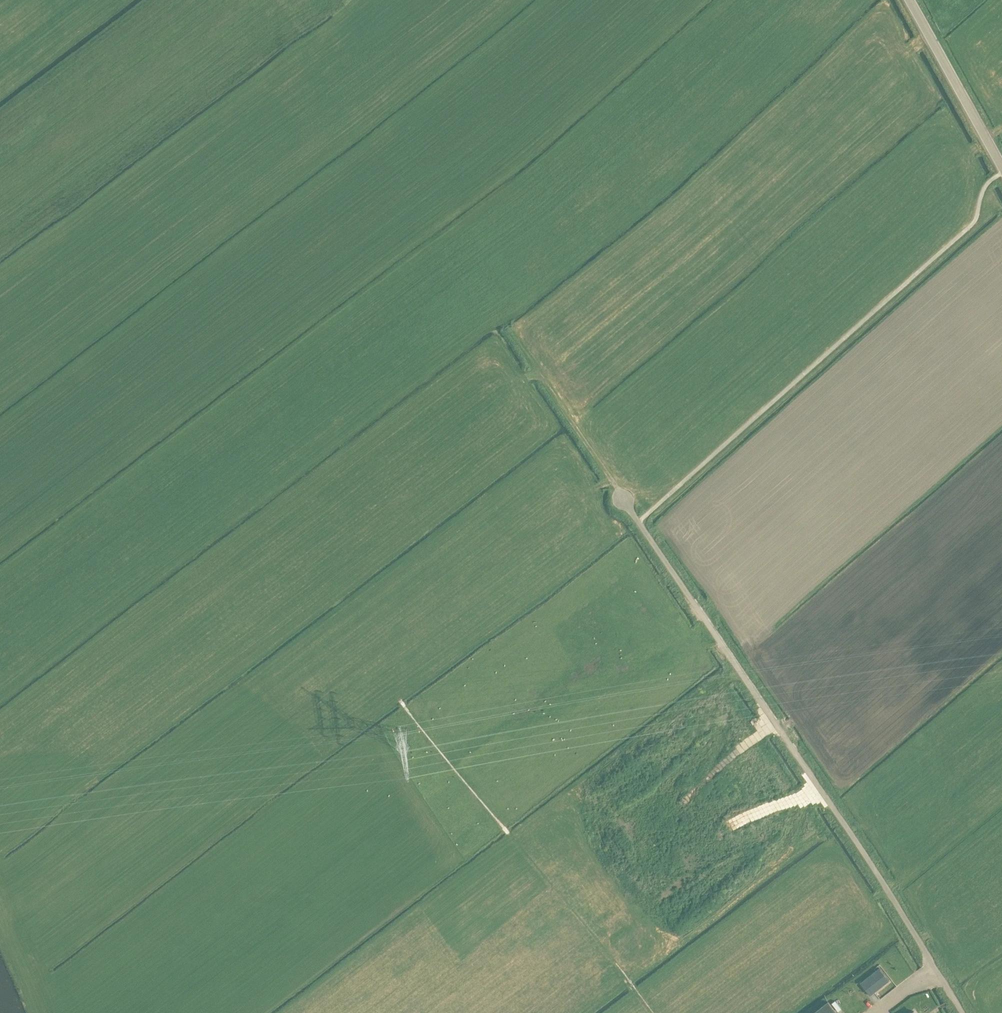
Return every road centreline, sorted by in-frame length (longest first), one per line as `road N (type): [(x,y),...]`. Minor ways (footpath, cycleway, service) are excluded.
road 1 (unclassified): [(963,1012),(624,499)]
road 2 (track): [(511,333),(624,499)]
road 3 (tertiary): [(1001,164),(910,0)]

